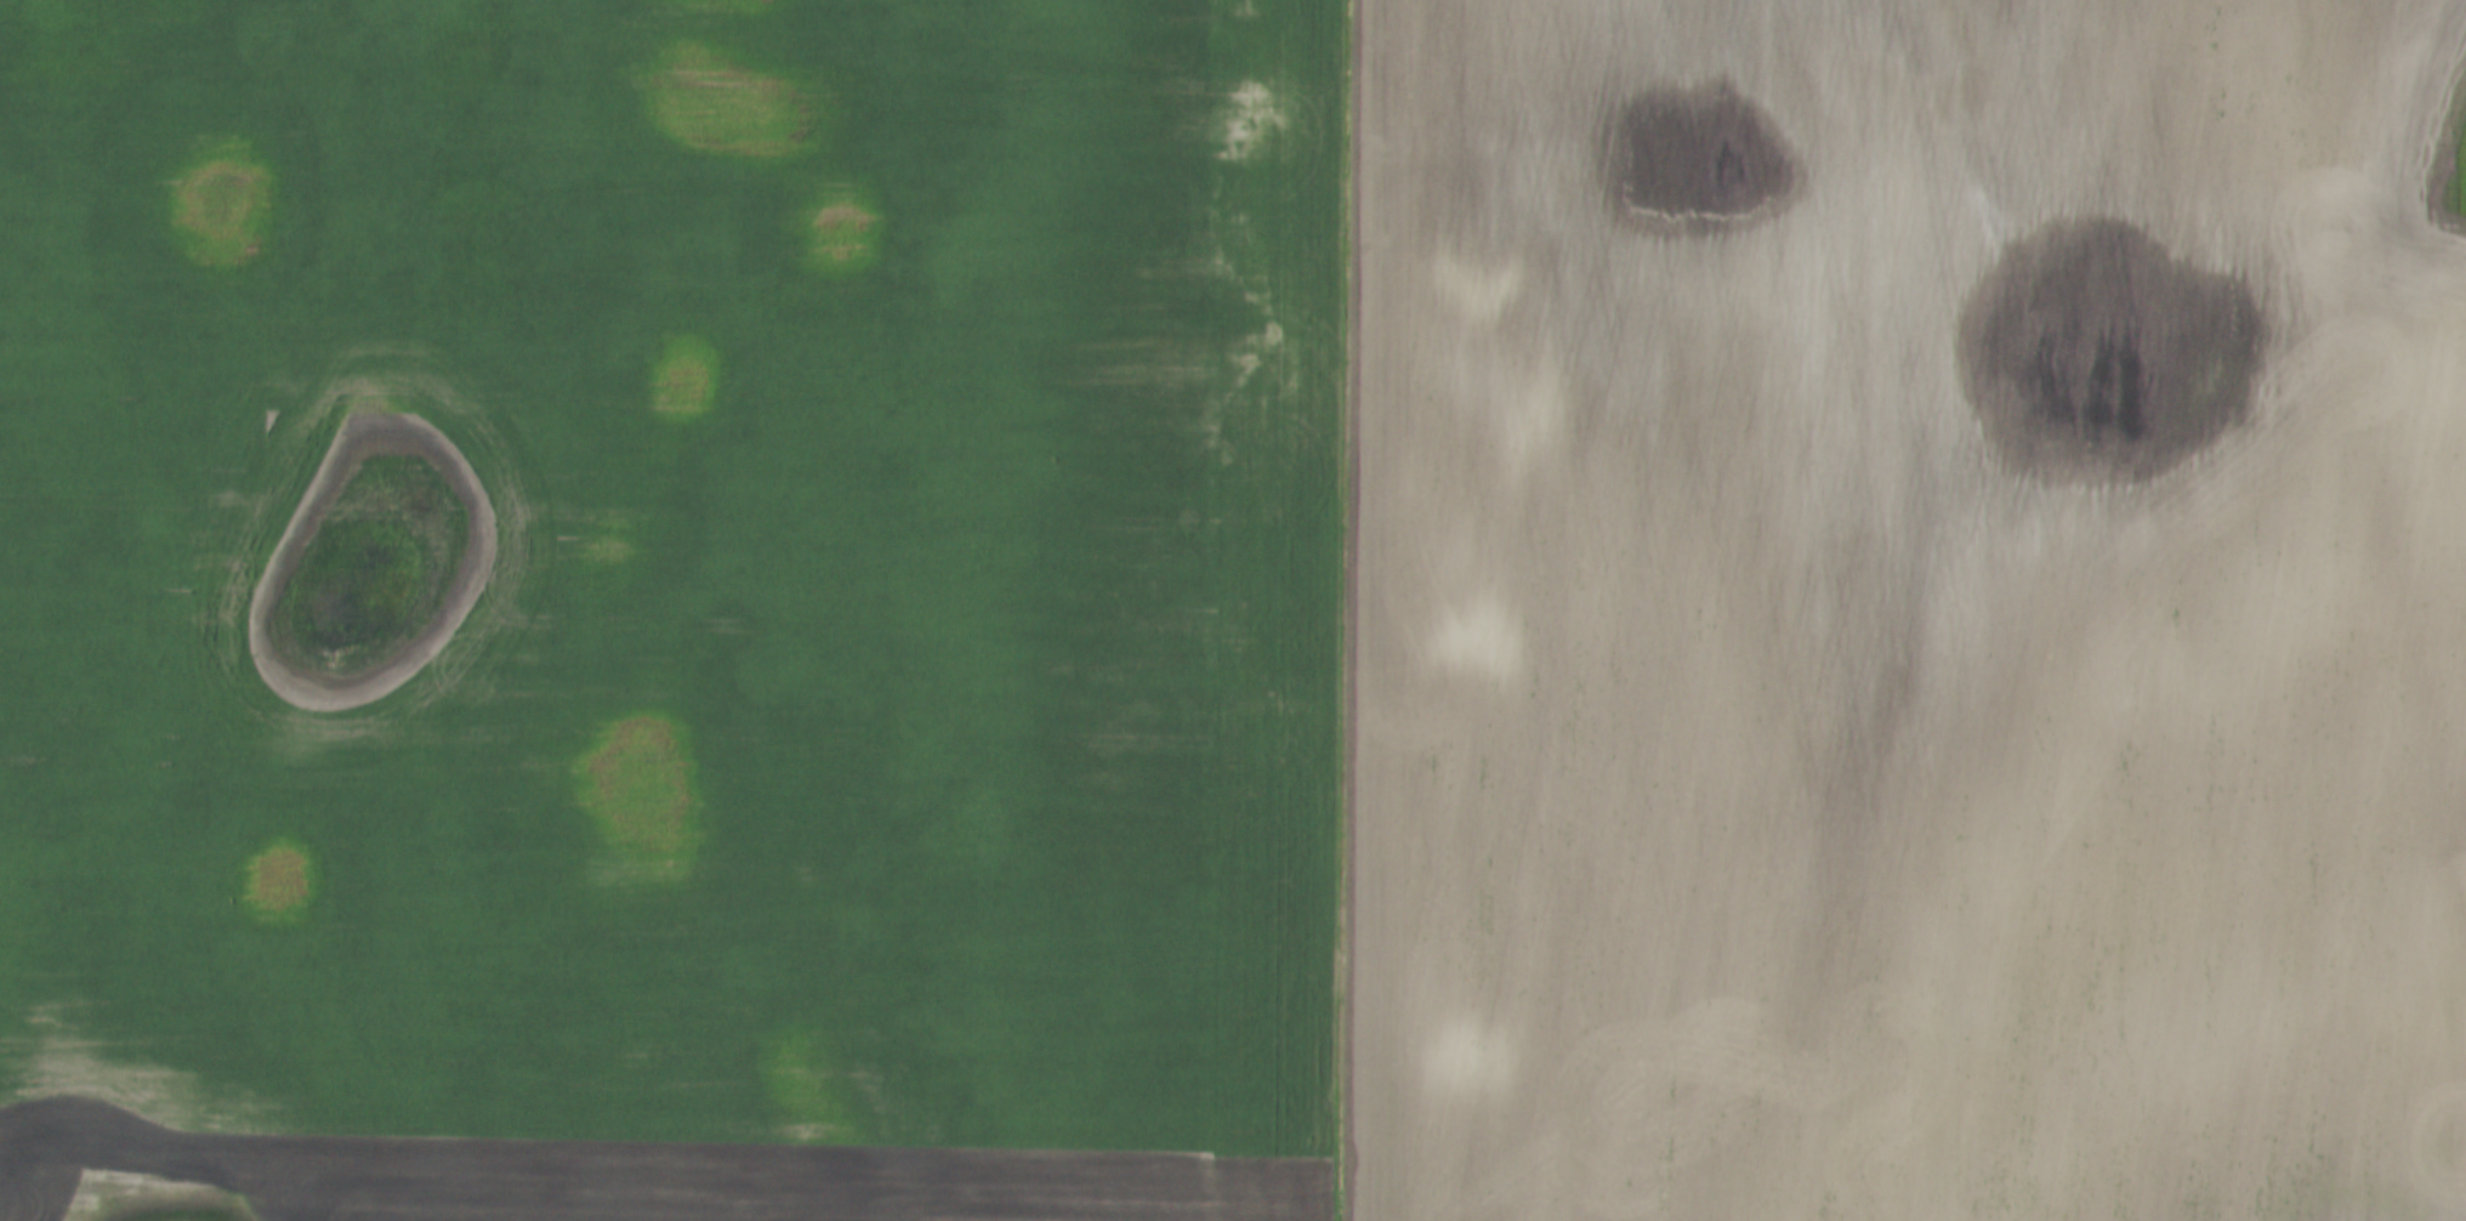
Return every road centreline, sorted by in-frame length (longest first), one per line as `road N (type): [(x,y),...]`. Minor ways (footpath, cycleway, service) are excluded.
road 1 (track): [(1354,1220),(1347,733),(1352,0)]

